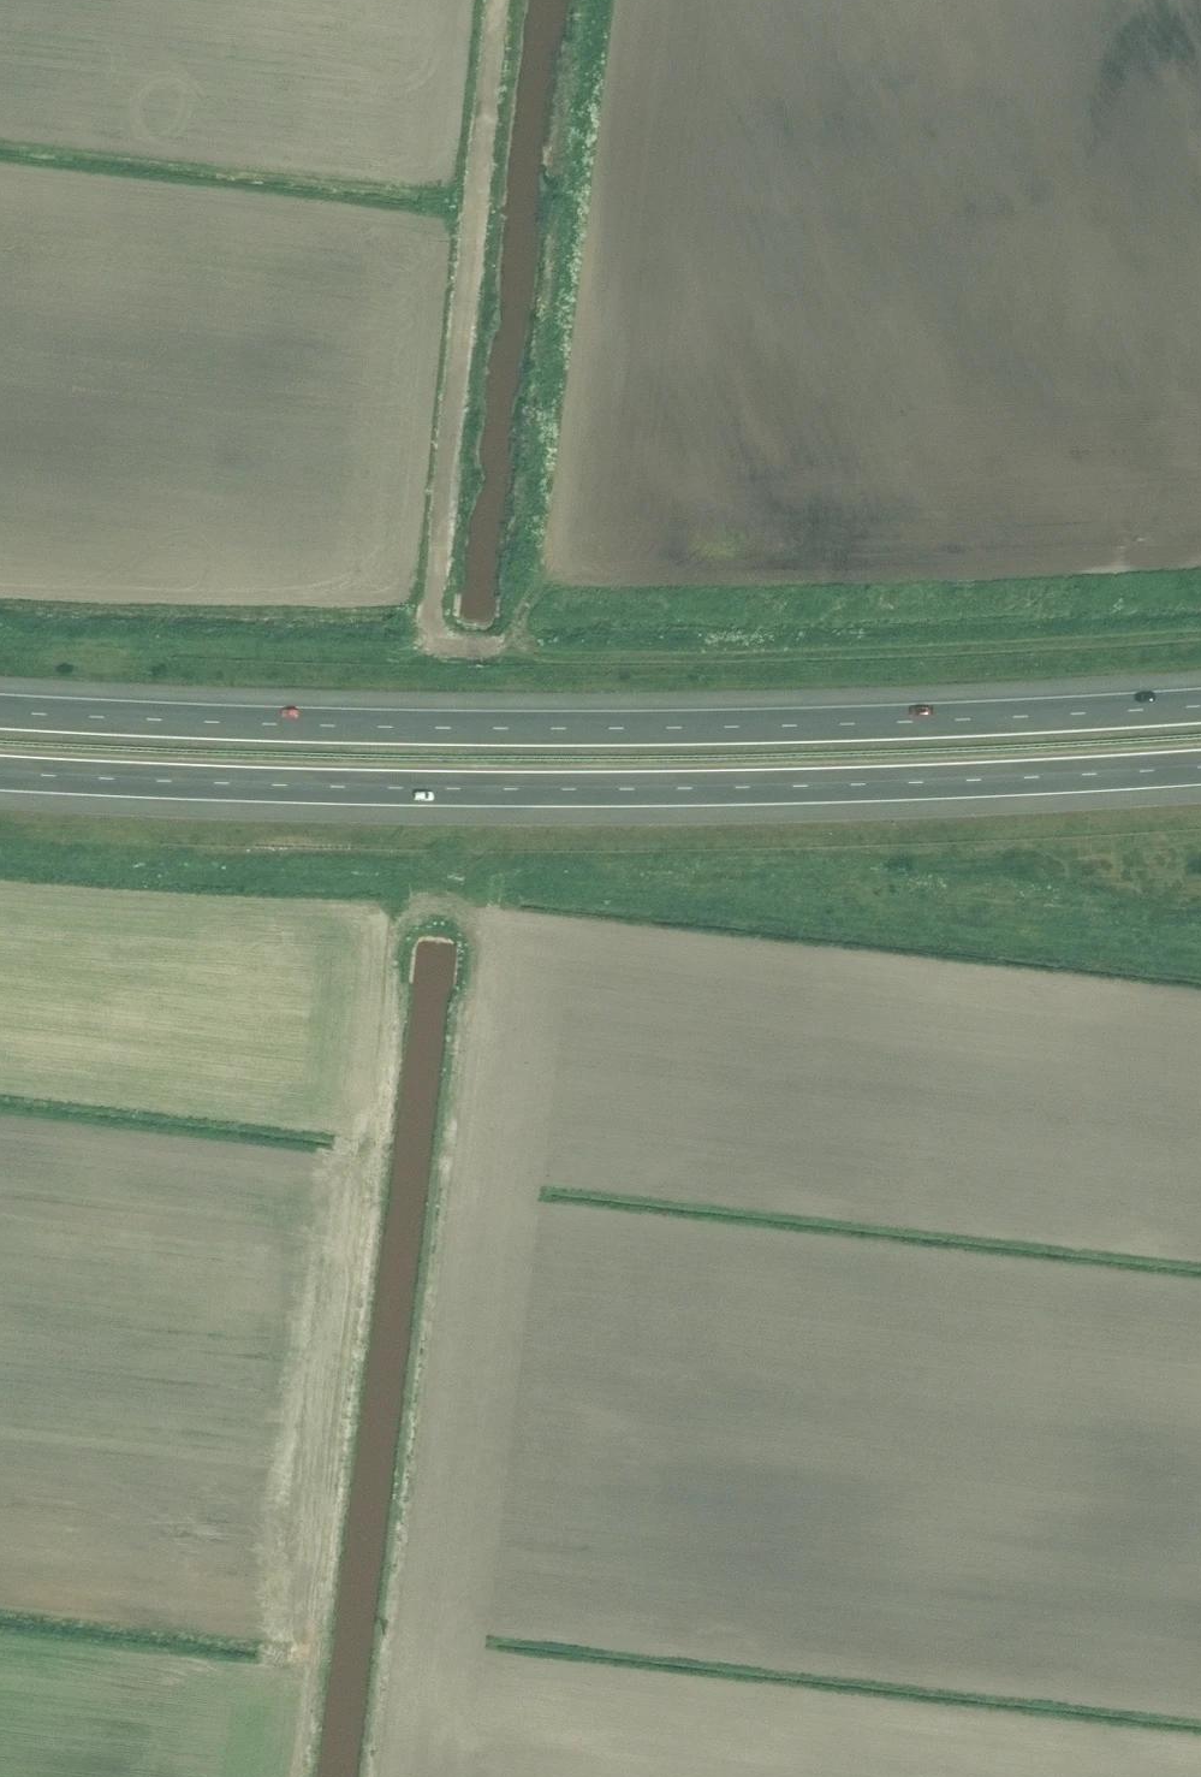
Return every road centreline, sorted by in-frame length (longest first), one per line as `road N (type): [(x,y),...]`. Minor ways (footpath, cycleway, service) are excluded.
road 1 (motorway): [(1200,707),(616,730),(0,712)]
road 2 (motorway): [(0,773),(626,790),(1200,768)]

